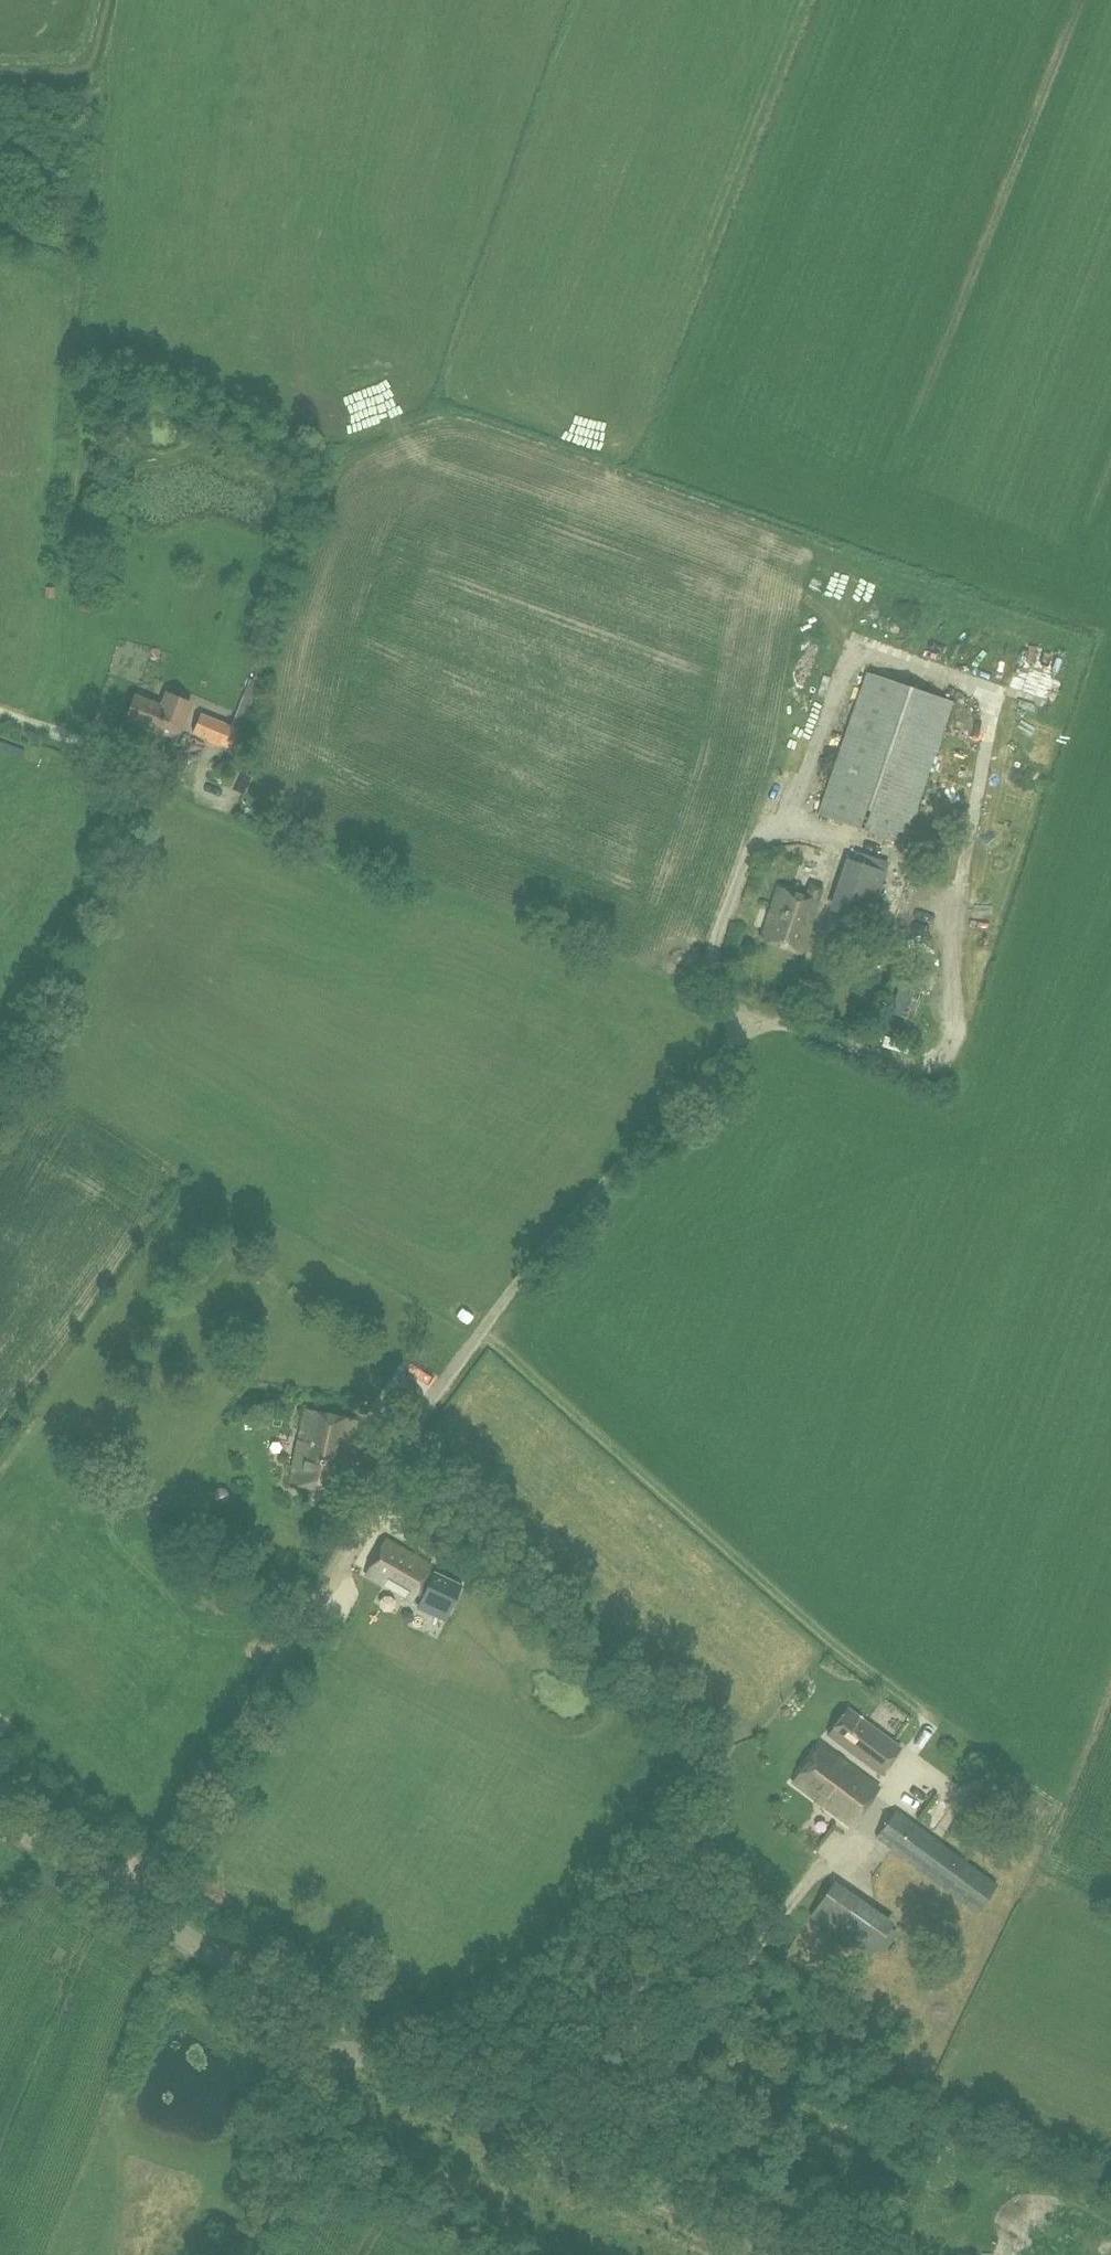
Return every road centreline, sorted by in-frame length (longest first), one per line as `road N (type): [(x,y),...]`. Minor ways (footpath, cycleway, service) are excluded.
road 1 (unclassified): [(129,1913),(311,1621),(441,1394),(656,1131),(751,1041)]
road 2 (unclassified): [(773,2254),(340,2038)]
road 3 (unclassified): [(340,2038),(129,1913)]
road 4 (unclassified): [(267,2254),(340,2038)]
road 5 (track): [(0,714),(206,792)]
road 6 (unclassified): [(857,2254),(947,2066)]
road 7 (unclassified): [(129,1913),(0,1808)]

